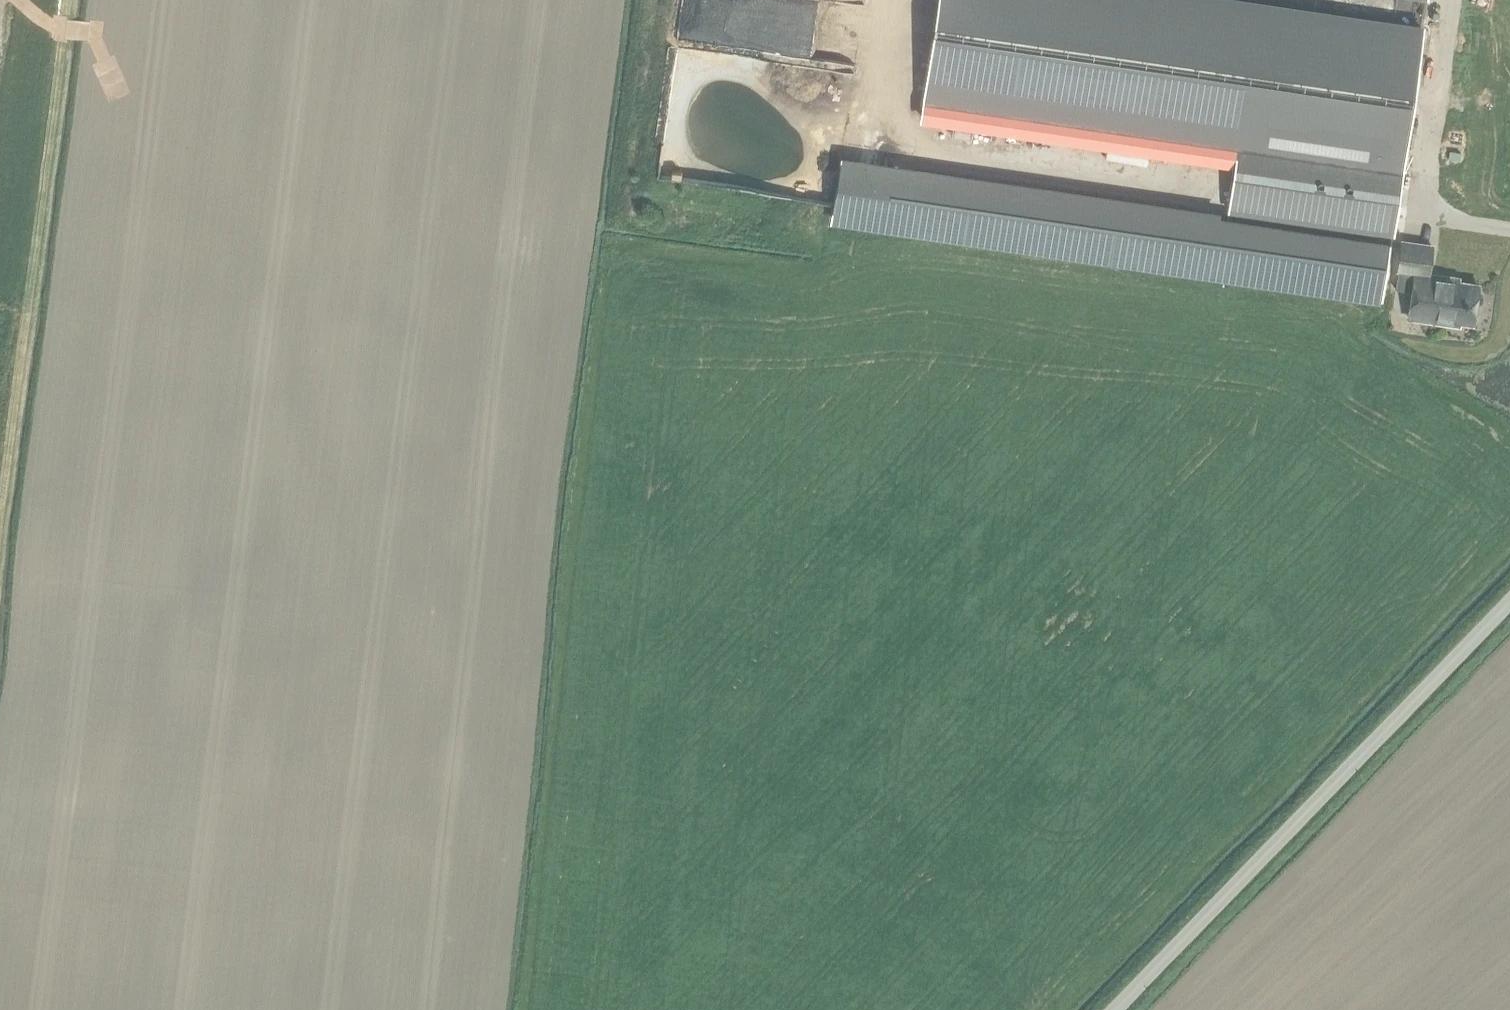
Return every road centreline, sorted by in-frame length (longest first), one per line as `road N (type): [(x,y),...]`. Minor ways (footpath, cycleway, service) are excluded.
road 1 (unclassified): [(1116,1009),(1509,601)]

